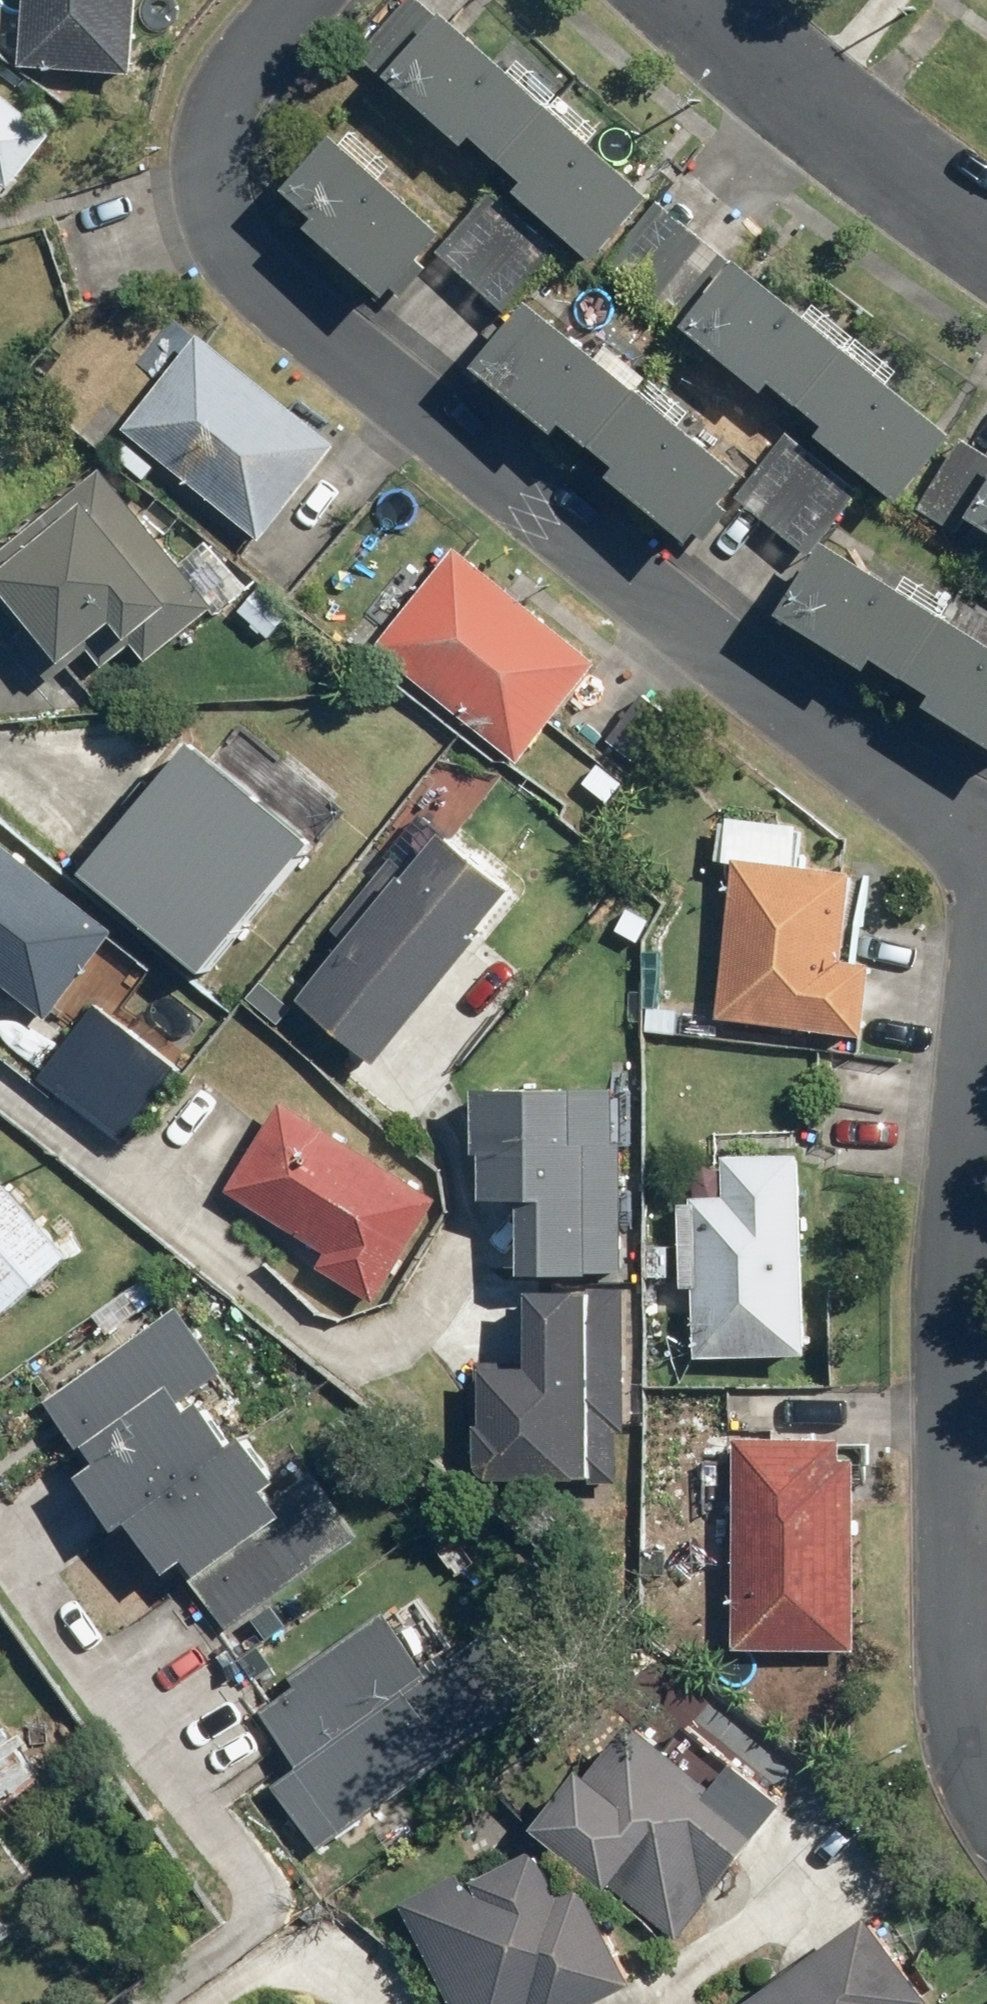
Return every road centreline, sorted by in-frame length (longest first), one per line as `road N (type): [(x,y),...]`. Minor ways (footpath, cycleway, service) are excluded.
road 1 (residential): [(305,0),(225,101),(211,164),(254,264),(311,322),(530,501),(986,841)]
road 2 (residential): [(986,961),(949,1328),(955,1678),(986,1766)]
road 3 (residential): [(705,0),(766,58),(986,223)]

